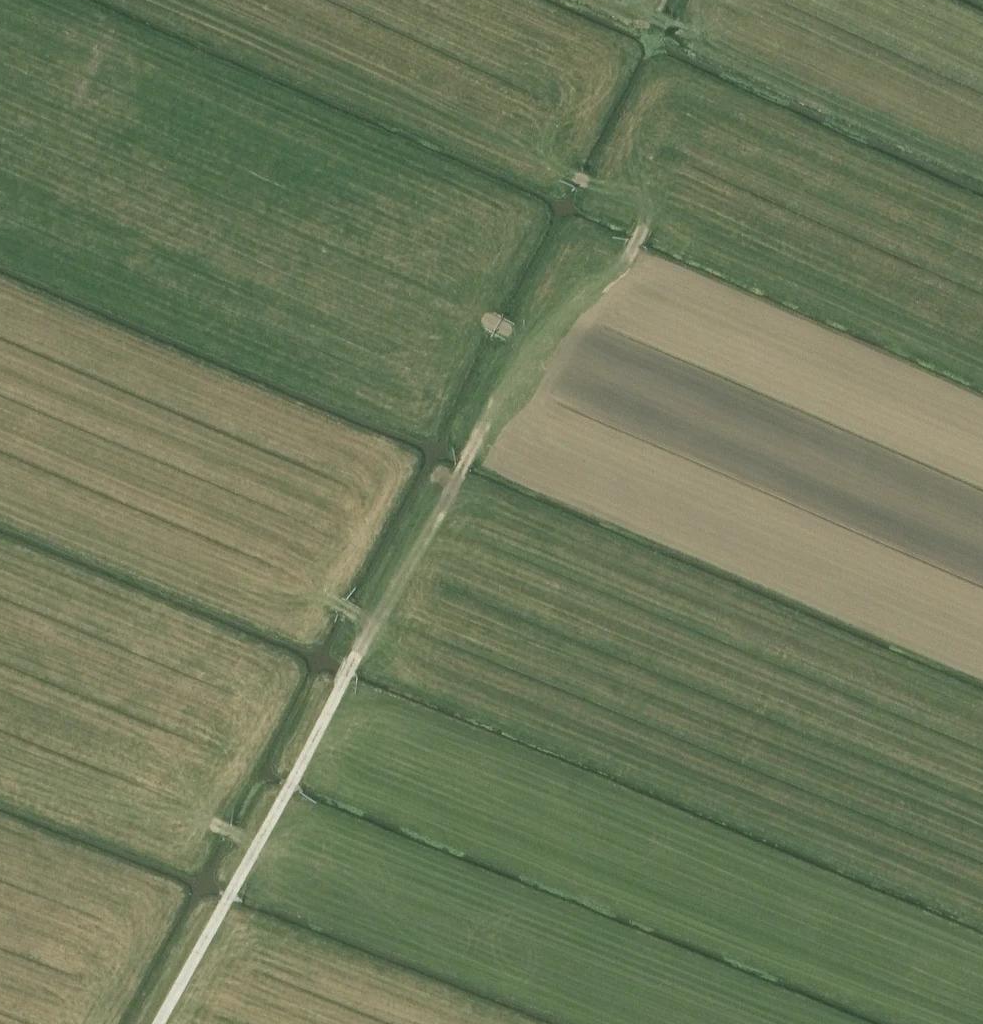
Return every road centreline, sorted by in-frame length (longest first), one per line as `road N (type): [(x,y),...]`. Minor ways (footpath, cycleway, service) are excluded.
road 1 (track): [(161,1023),(359,651)]

